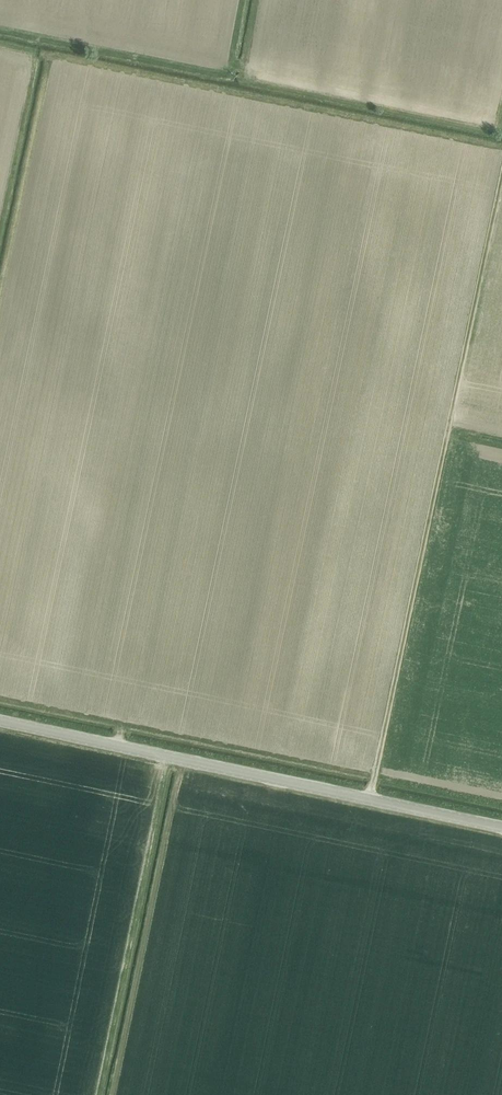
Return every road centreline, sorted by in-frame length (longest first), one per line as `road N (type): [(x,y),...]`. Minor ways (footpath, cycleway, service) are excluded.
road 1 (track): [(369,800),(501,178)]
road 2 (unclassified): [(501,828),(0,722)]
road 3 (track): [(0,30),(206,72),(247,58)]

